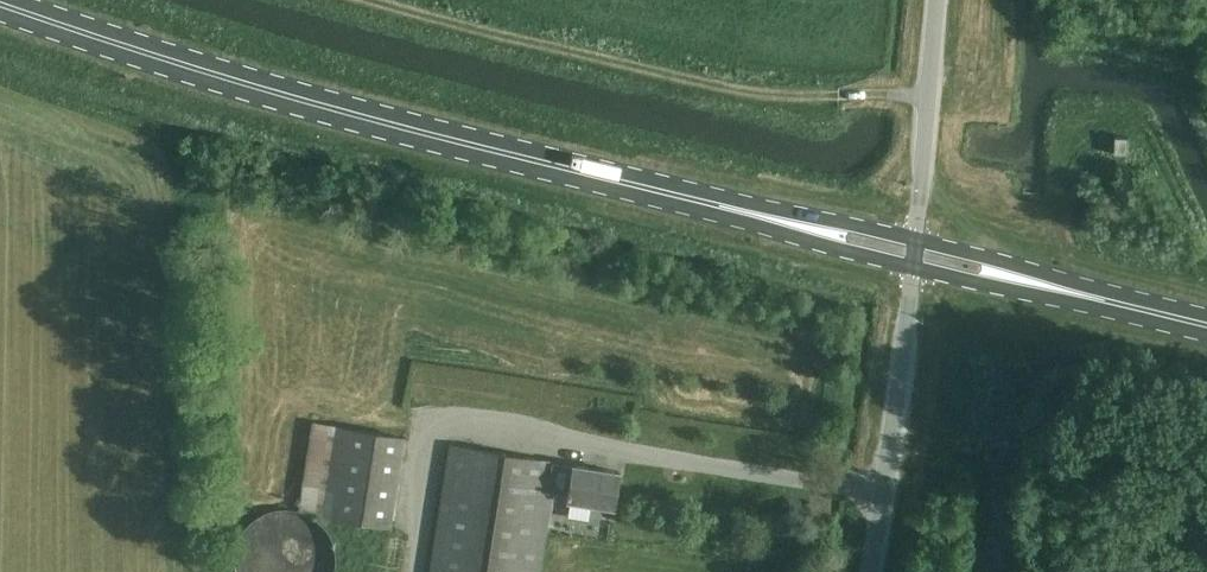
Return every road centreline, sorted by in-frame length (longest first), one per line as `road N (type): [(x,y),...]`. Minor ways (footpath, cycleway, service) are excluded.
road 1 (primary): [(792,221),(377,119),(8,0)]
road 2 (track): [(883,487),(433,424),(410,571)]
road 3 (track): [(930,94),(742,92),(391,0)]
road 4 (unclassified): [(870,571),(915,266)]
road 5 (unclassified): [(917,240),(937,0)]
road 6 (primary): [(1035,282),(1206,324)]
road 7 (primary): [(792,221),(845,248),(915,266)]
road 8 (primary): [(917,240),(852,224),(792,221)]
road 9 (primary): [(1035,282),(983,256),(917,240)]
road 10 (primary): [(915,266),(975,282),(1035,282)]

